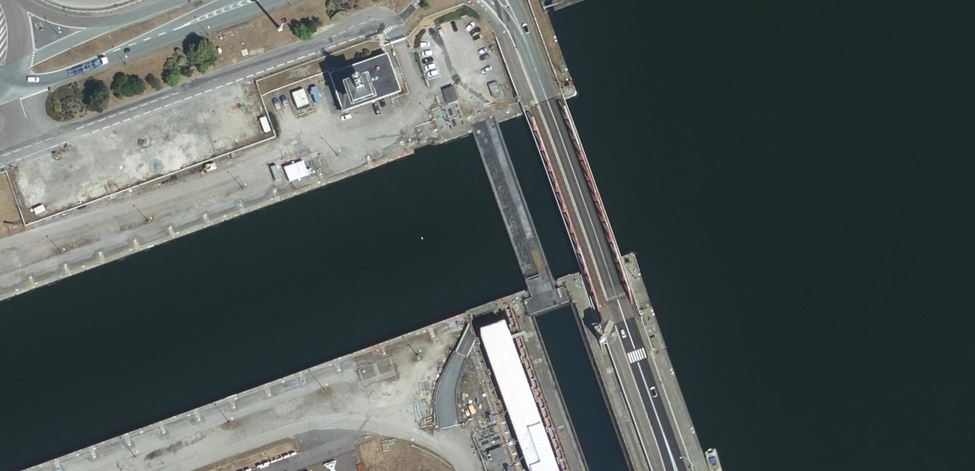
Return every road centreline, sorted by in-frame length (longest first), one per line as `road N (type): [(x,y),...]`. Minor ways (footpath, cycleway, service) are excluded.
road 1 (tertiary): [(546,106),(677,470)]
road 2 (tertiary): [(12,85),(253,0)]
road 3 (tertiary): [(114,23),(26,64),(12,85)]

